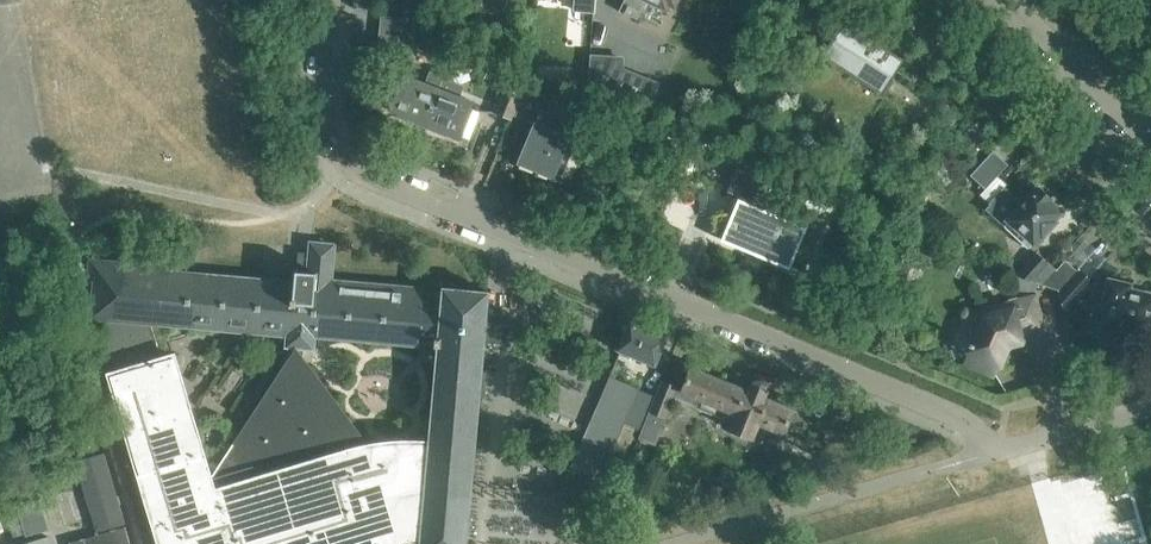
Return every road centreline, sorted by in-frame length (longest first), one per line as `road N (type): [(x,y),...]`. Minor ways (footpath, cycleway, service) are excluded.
road 1 (residential): [(1007,446),(344,159),(332,144),(318,82),(331,0)]
road 2 (residential): [(1150,130),(1007,0)]
road 3 (residential): [(1007,446),(1150,405)]

